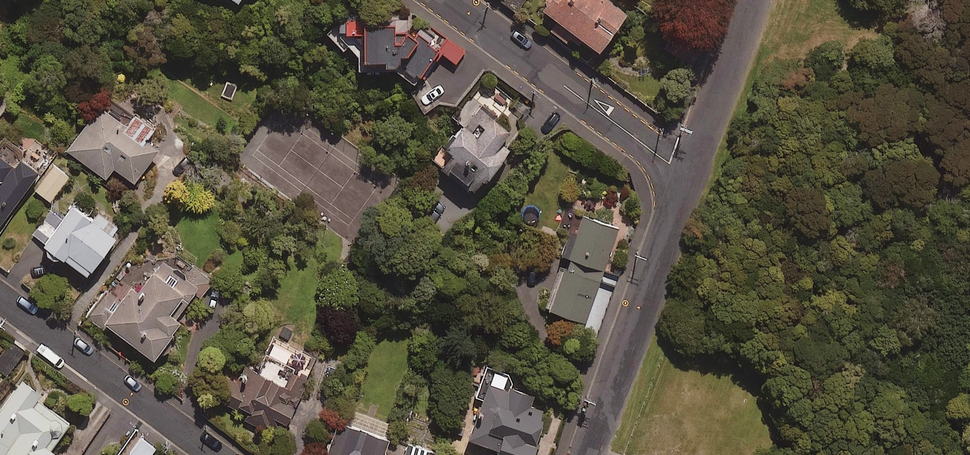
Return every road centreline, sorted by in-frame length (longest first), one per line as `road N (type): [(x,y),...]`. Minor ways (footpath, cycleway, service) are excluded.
road 1 (residential): [(687,176),(447,0)]
road 2 (residential): [(586,454),(687,176)]
road 3 (residential): [(216,454),(0,297)]
road 4 (residential): [(687,176),(750,0)]

